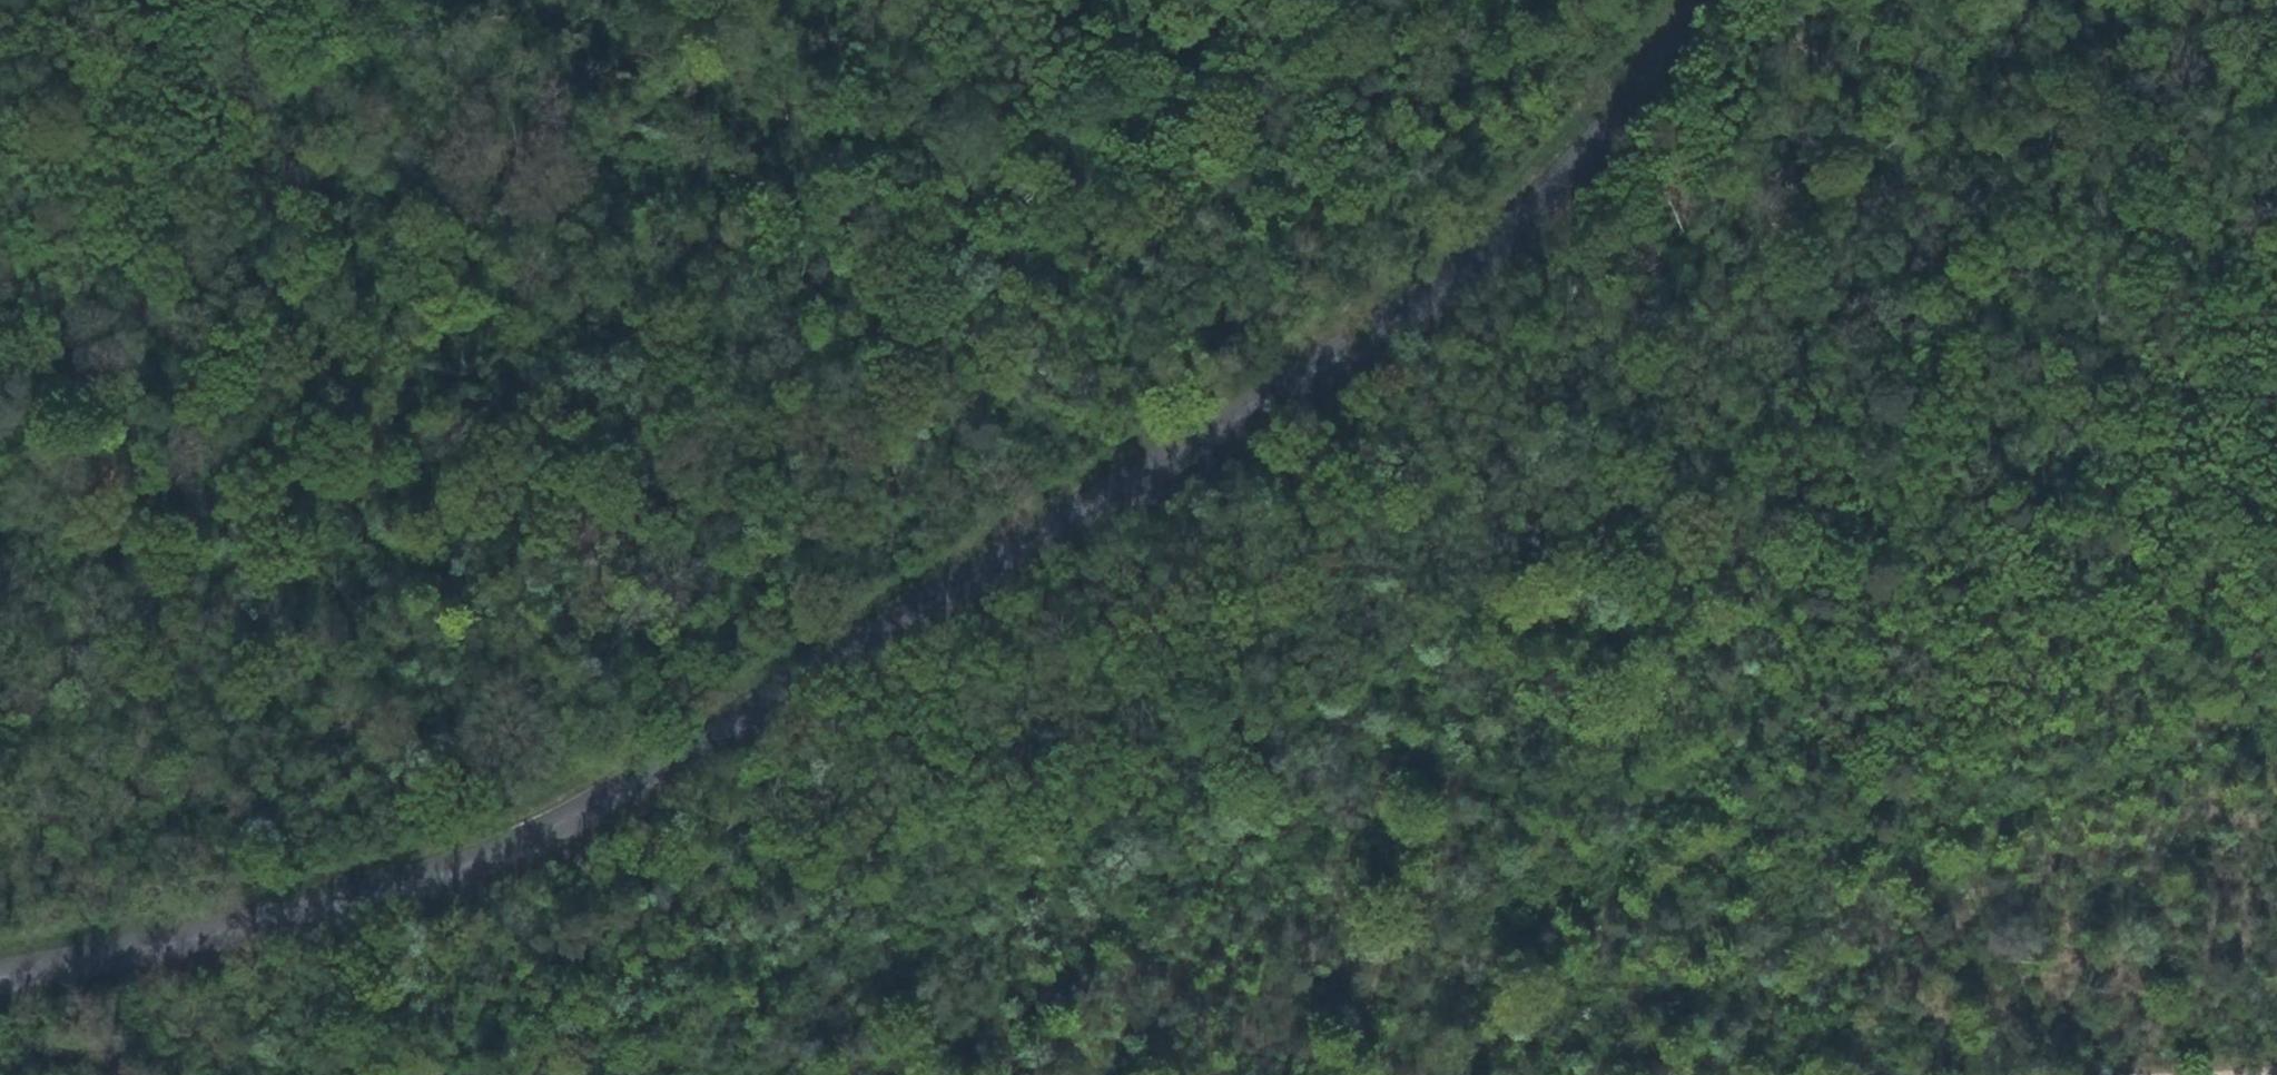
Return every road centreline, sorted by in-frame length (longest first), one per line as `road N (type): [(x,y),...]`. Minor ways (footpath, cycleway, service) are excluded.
road 1 (tertiary): [(1703,0),(1592,139),(1459,272),(649,781),(410,881),(0,976)]
road 2 (track): [(2276,119),(2146,246),(1867,482),(1693,610),(1487,818),(1401,940),(1346,1074)]

